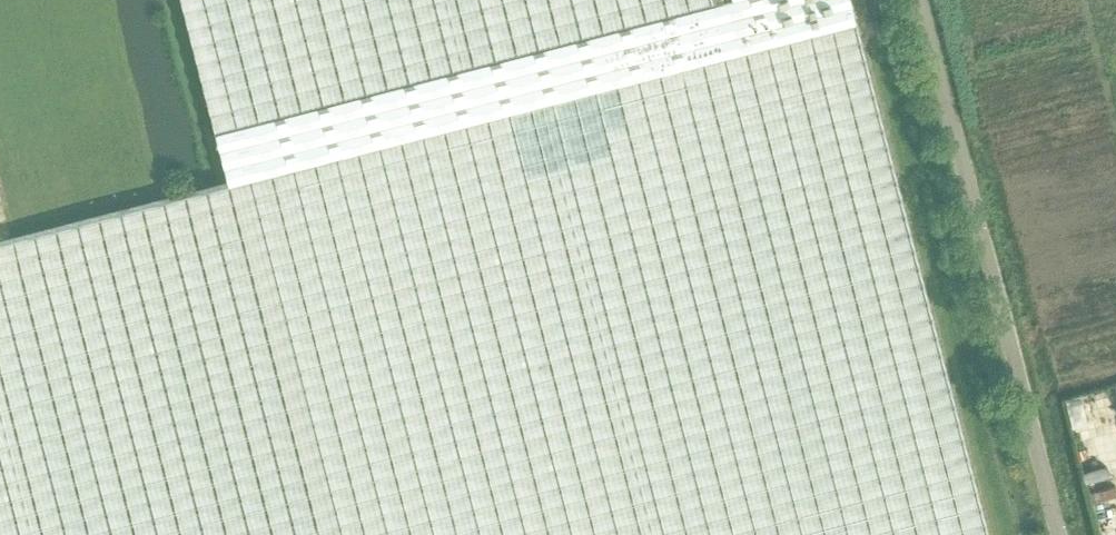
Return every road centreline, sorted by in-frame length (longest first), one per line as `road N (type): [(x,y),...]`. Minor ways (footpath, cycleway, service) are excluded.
road 1 (unclassified): [(1059,534),(919,0)]

